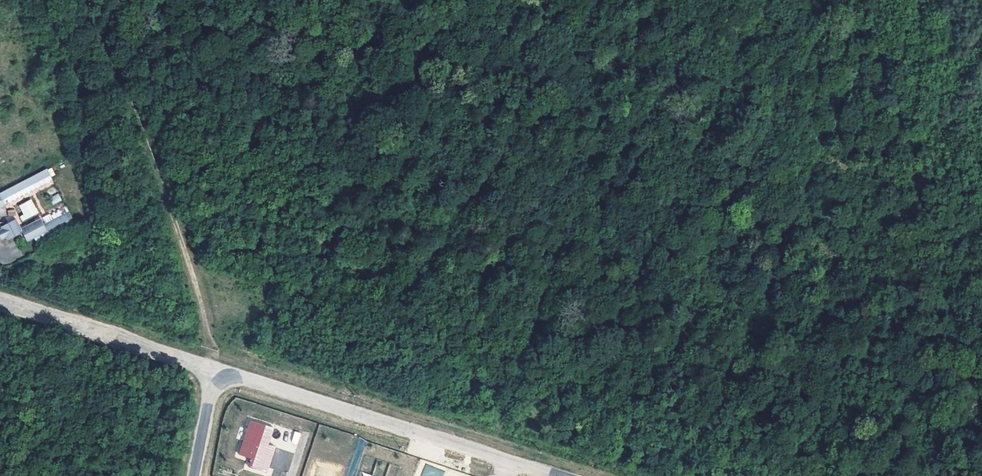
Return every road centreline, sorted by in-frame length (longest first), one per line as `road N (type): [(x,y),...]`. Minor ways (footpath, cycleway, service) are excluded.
road 1 (track): [(213,368),(191,261),(91,0)]
road 2 (unclassified): [(213,368),(556,475)]
road 3 (unclassified): [(0,298),(213,368)]

